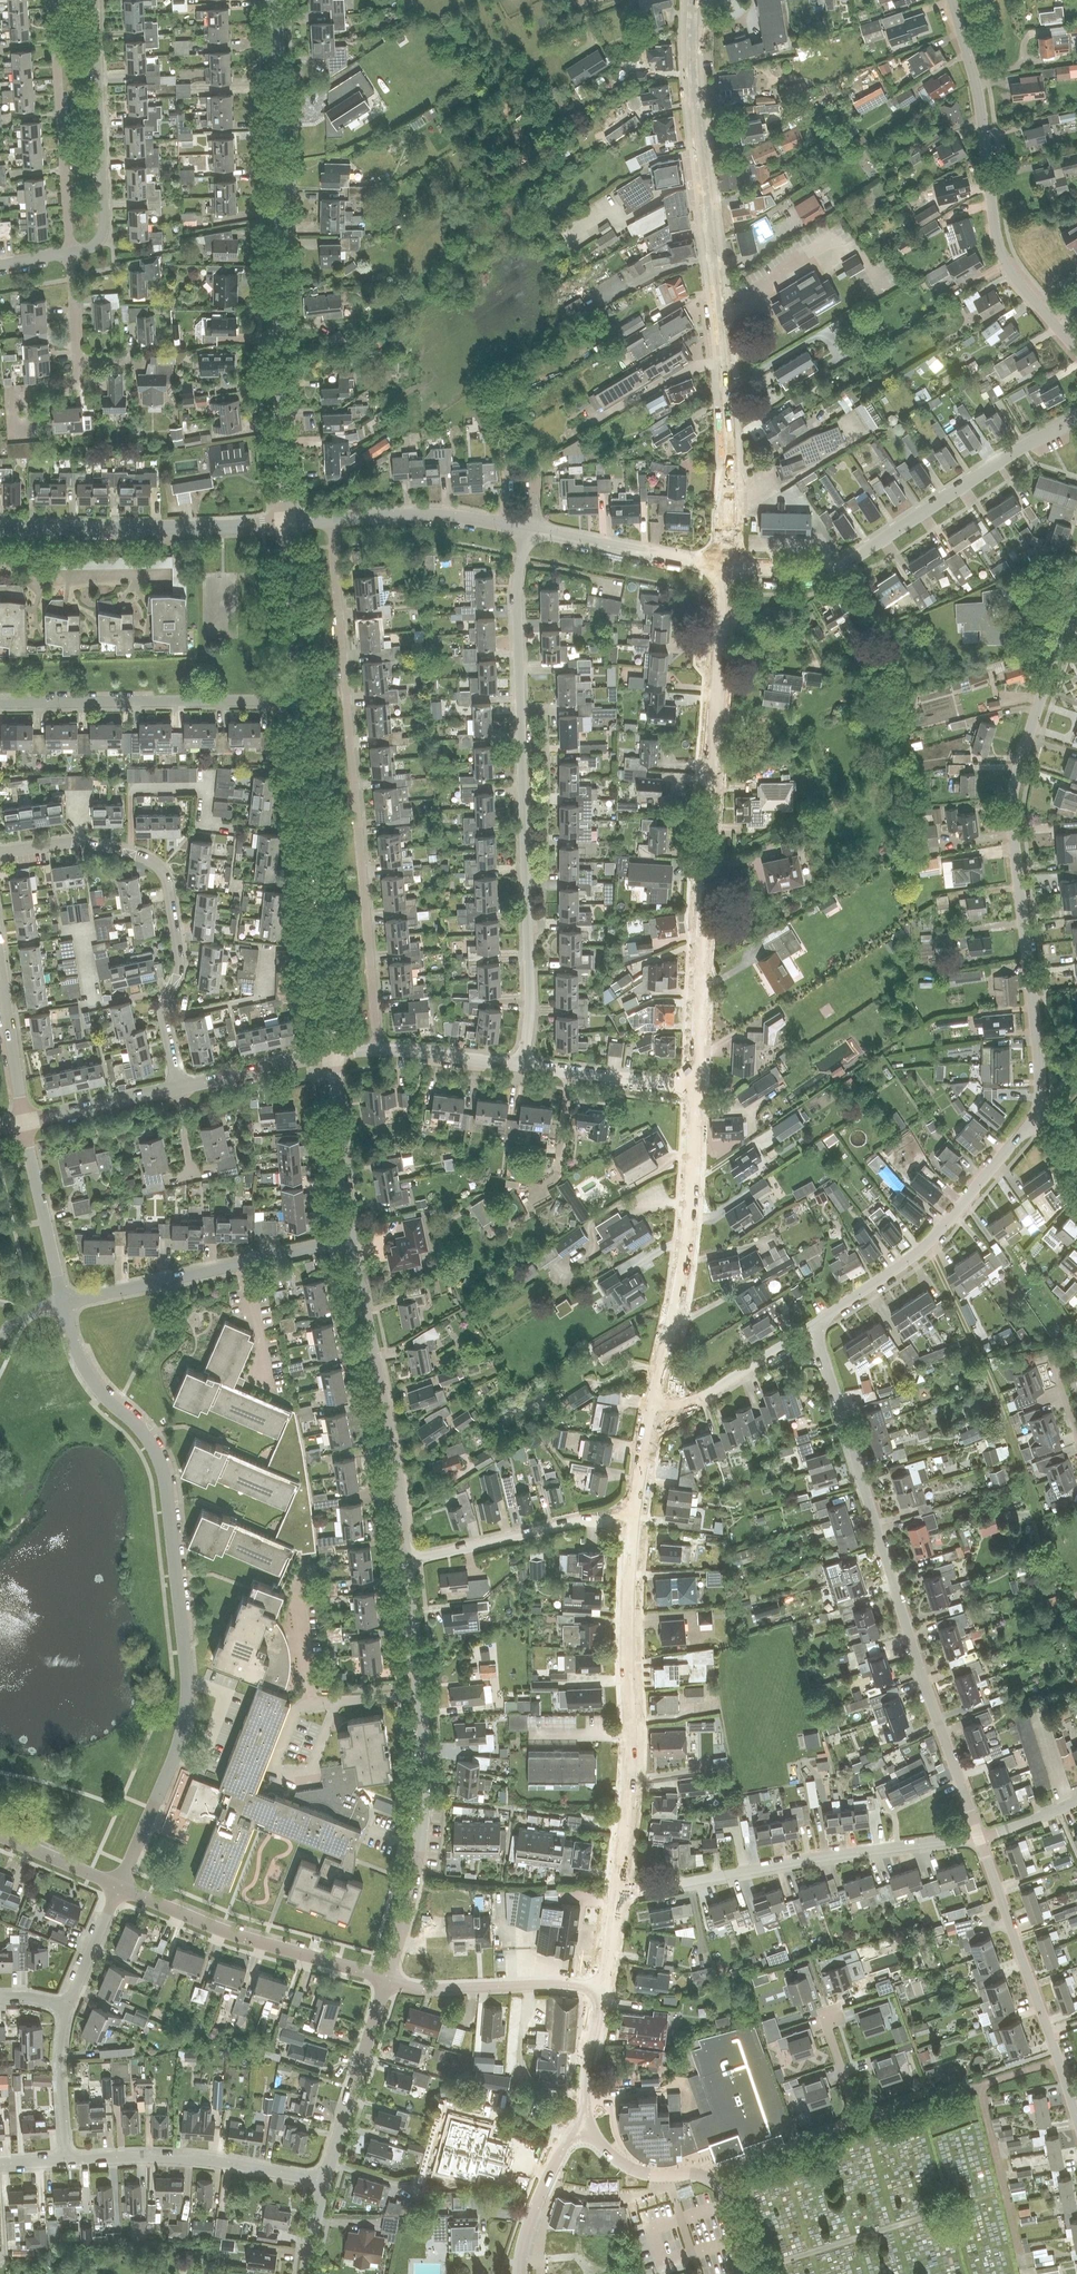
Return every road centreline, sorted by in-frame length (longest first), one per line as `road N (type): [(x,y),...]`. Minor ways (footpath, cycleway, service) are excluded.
road 1 (residential): [(118,1886),(176,1751),(188,1699),(184,1648),(168,1483),(144,1432),(85,1370),(63,1304)]
road 2 (tertiary): [(727,567),(728,403),(698,115),(695,0)]
road 3 (residential): [(980,1839),(814,1325)]
road 4 (residential): [(523,1064),(530,1013),(517,585),(527,528)]
road 5 (residential): [(1038,1110),(1012,805),(1076,583)]
road 6 (residential): [(377,1049),(330,521)]
road 7 (unclassified): [(285,523),(274,0)]
road 8 (tertiary): [(694,1087),(727,567)]
road 9 (unclassified): [(387,1978),(412,1886),(425,1782),(407,1563)]
road 10 (residential): [(179,1089),(164,1015),(181,967),(169,880),(155,864),(76,845),(0,853)]
road 11 (unclassified): [(727,567),(830,571),(1076,419)]
road 12 (residential): [(1076,350),(1003,260),(972,68),(952,0)]
road 13 (tertiary): [(617,1895),(632,1773),(637,1525)]
road 14 (residential): [(617,1895),(818,1857),(980,1839)]
road 15 (unclassified): [(333,1056),(300,698)]
road 16 (unclassified): [(407,1563),(351,1241)]
road 17 (tertiary): [(654,1410),(684,1259),(694,1087)]
road 18 (residential): [(814,1325),(928,1245),(1038,1110)]
road 19 (residential): [(300,698),(0,703)]
road 20 (residential): [(1076,2123),(980,1839)]
road 21 (residential): [(63,1304),(351,1241)]
road 22 (unclassified): [(0,528),(285,523)]
road 23 (residential): [(118,1886),(387,1978)]
road 24 (track): [(928,1245),(1034,1505)]
road 25 (track): [(1024,2273),(977,2089),(1058,2060)]
road 26 (residential): [(71,254),(100,245),(103,231),(96,0)]
road 27 (residential): [(323,2182),(177,2156),(68,2160)]
road 28 (residential): [(71,254),(53,0)]
road 29 (residential): [(407,1563),(574,1523),(637,1525)]
road 30 (residential): [(14,428),(14,395),(79,384),(71,254)]
road 31 (residential): [(603,1990),(424,1990),(387,1978)]
road 32 (unclassified): [(323,2182),(387,1978)]
road 33 (unclassified): [(727,567),(532,529)]
road 34 (unclassified): [(351,1241),(333,1056)]
road 35 (residential): [(63,1304),(25,1124)]
road 36 (residential): [(654,1410),(690,1404),(814,1325)]
road 37 (unclassified): [(300,698),(285,523)]
road 38 (residential): [(694,1087),(523,1064)]
road 39 (unclassified): [(498,524),(431,514),(330,521)]
road 40 (residential): [(704,2176),(858,2120)]
road 41 (tertiary): [(519,2273),(530,2218),(581,2125)]
road 42 (unclassified): [(25,1124),(179,1089)]
road 43 (unclassified): [(179,1089),(333,1056)]
road 44 (residential): [(25,1124),(0,973)]
road 45 (residential): [(68,2160),(65,2007)]
road 46 (residential): [(523,1064),(377,1049)]
road 47 (residential): [(704,2176),(631,2170),(581,2125)]
road 48 (tertiary): [(581,2125),(603,1990)]
road 49 (residential): [(65,2007),(118,1886)]
road 50 (residential): [(0,1835),(118,1886)]
road 51 (residential): [(858,2120),(826,2015),(839,2010)]

